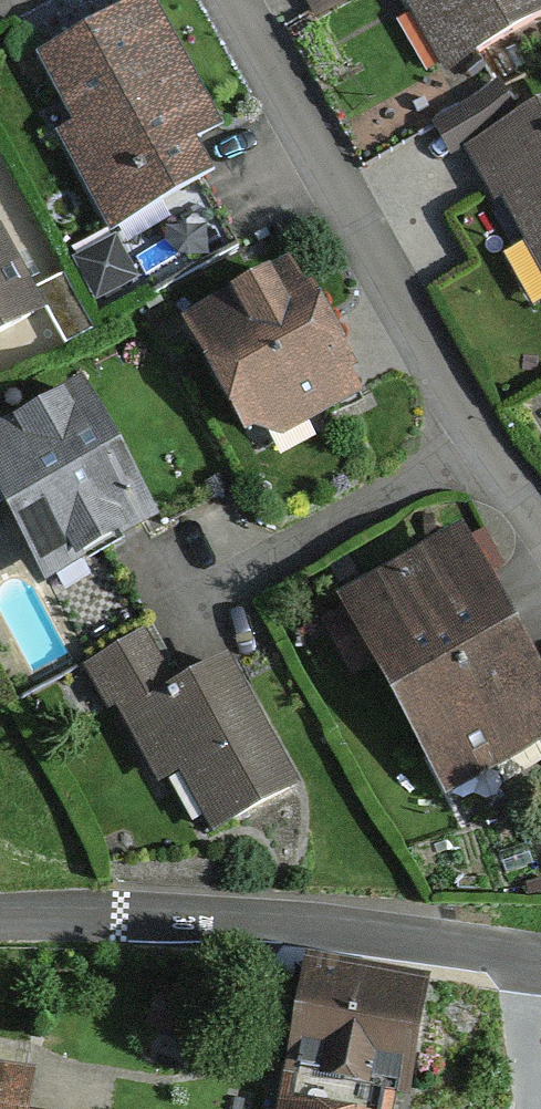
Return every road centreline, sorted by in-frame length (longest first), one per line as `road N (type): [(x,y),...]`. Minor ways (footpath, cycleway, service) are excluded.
road 1 (residential): [(540,527),(481,446),(227,0)]
road 2 (residential): [(0,917),(257,918),(540,960)]

